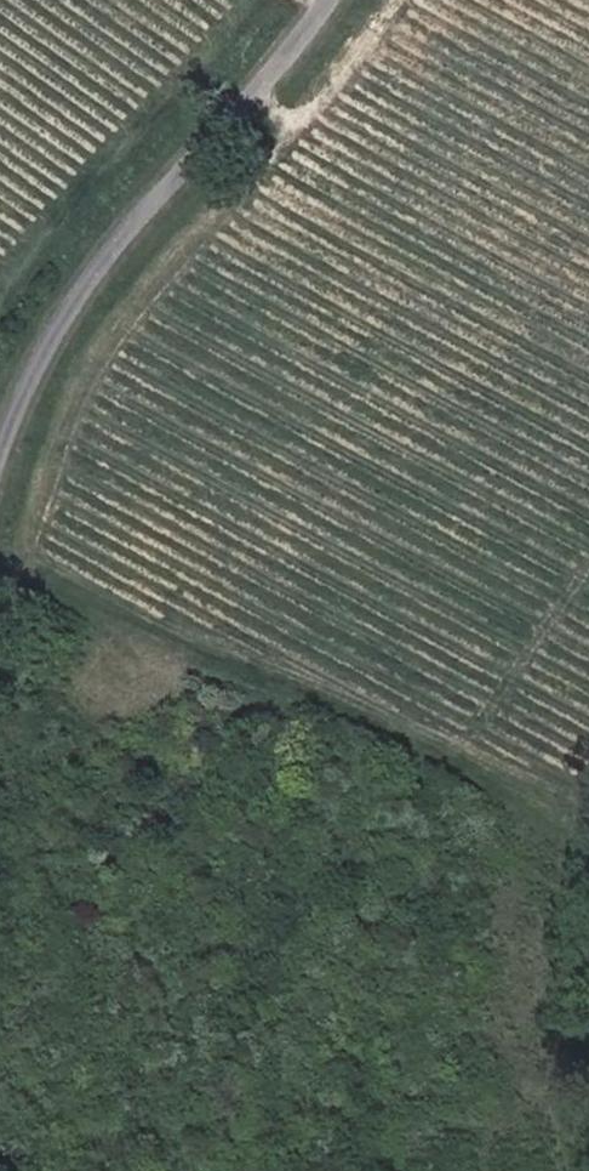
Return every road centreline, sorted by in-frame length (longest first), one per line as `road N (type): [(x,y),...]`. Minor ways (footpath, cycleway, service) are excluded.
road 1 (unclassified): [(0,461),(34,376),(92,281),(331,0)]

